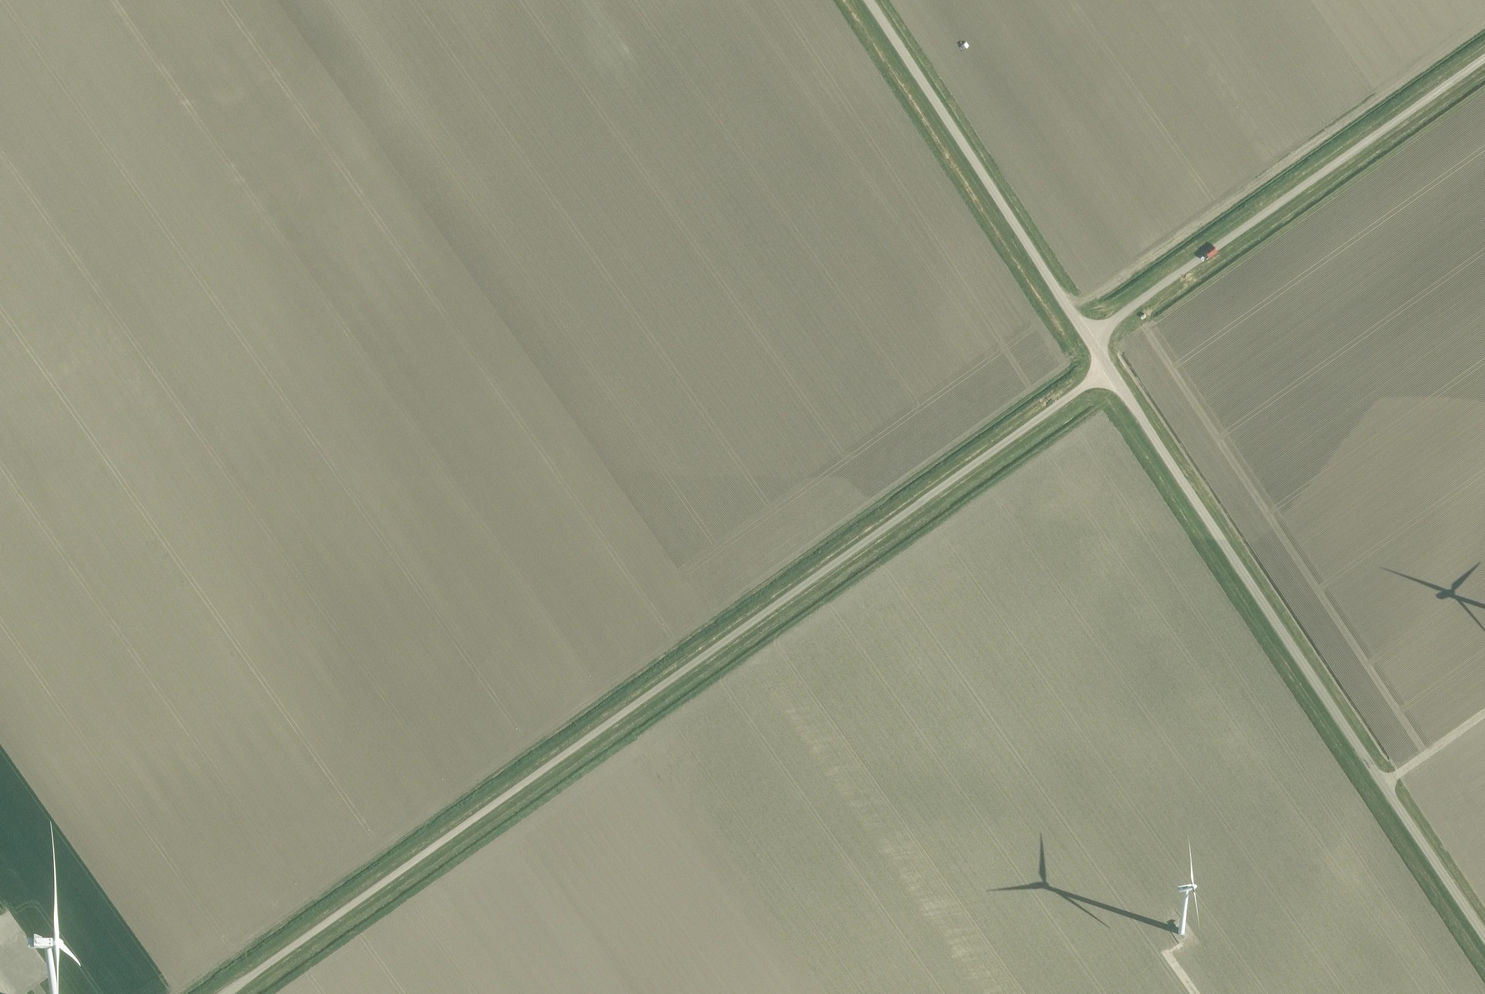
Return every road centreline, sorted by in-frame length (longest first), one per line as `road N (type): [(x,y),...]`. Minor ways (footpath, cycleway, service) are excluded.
road 1 (residential): [(225,993),(1109,369)]
road 2 (unclassified): [(1484,935),(1109,369)]
road 3 (residential): [(1089,339),(1484,57)]
road 4 (unclassified): [(1089,339),(867,0)]

